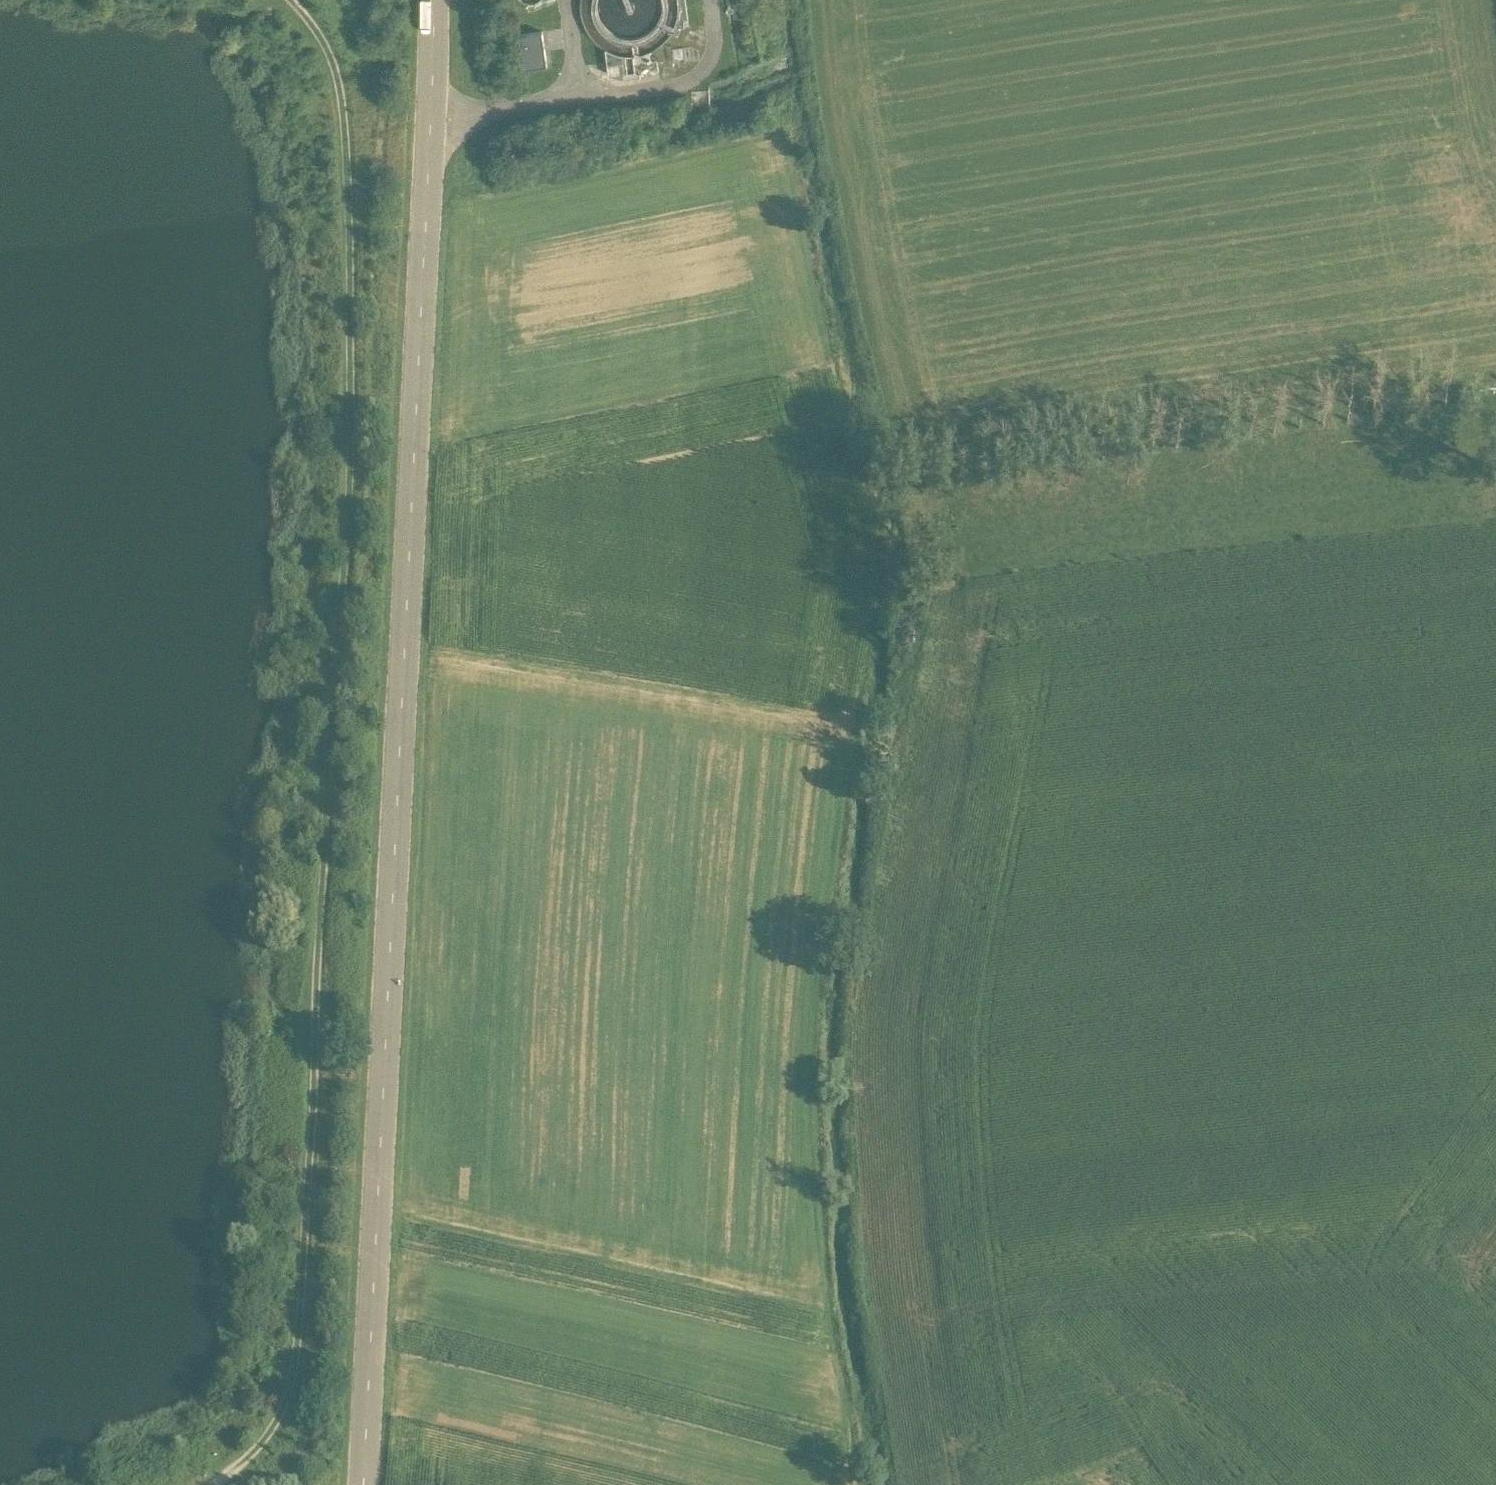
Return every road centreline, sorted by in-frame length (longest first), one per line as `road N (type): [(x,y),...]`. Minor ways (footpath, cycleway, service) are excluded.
road 1 (track): [(218,1484),(261,1446),(284,1395),(295,1329),(327,644),(343,551),(343,117),(332,53),(297,0)]
road 2 (tertiary): [(363,1484),(432,0)]

